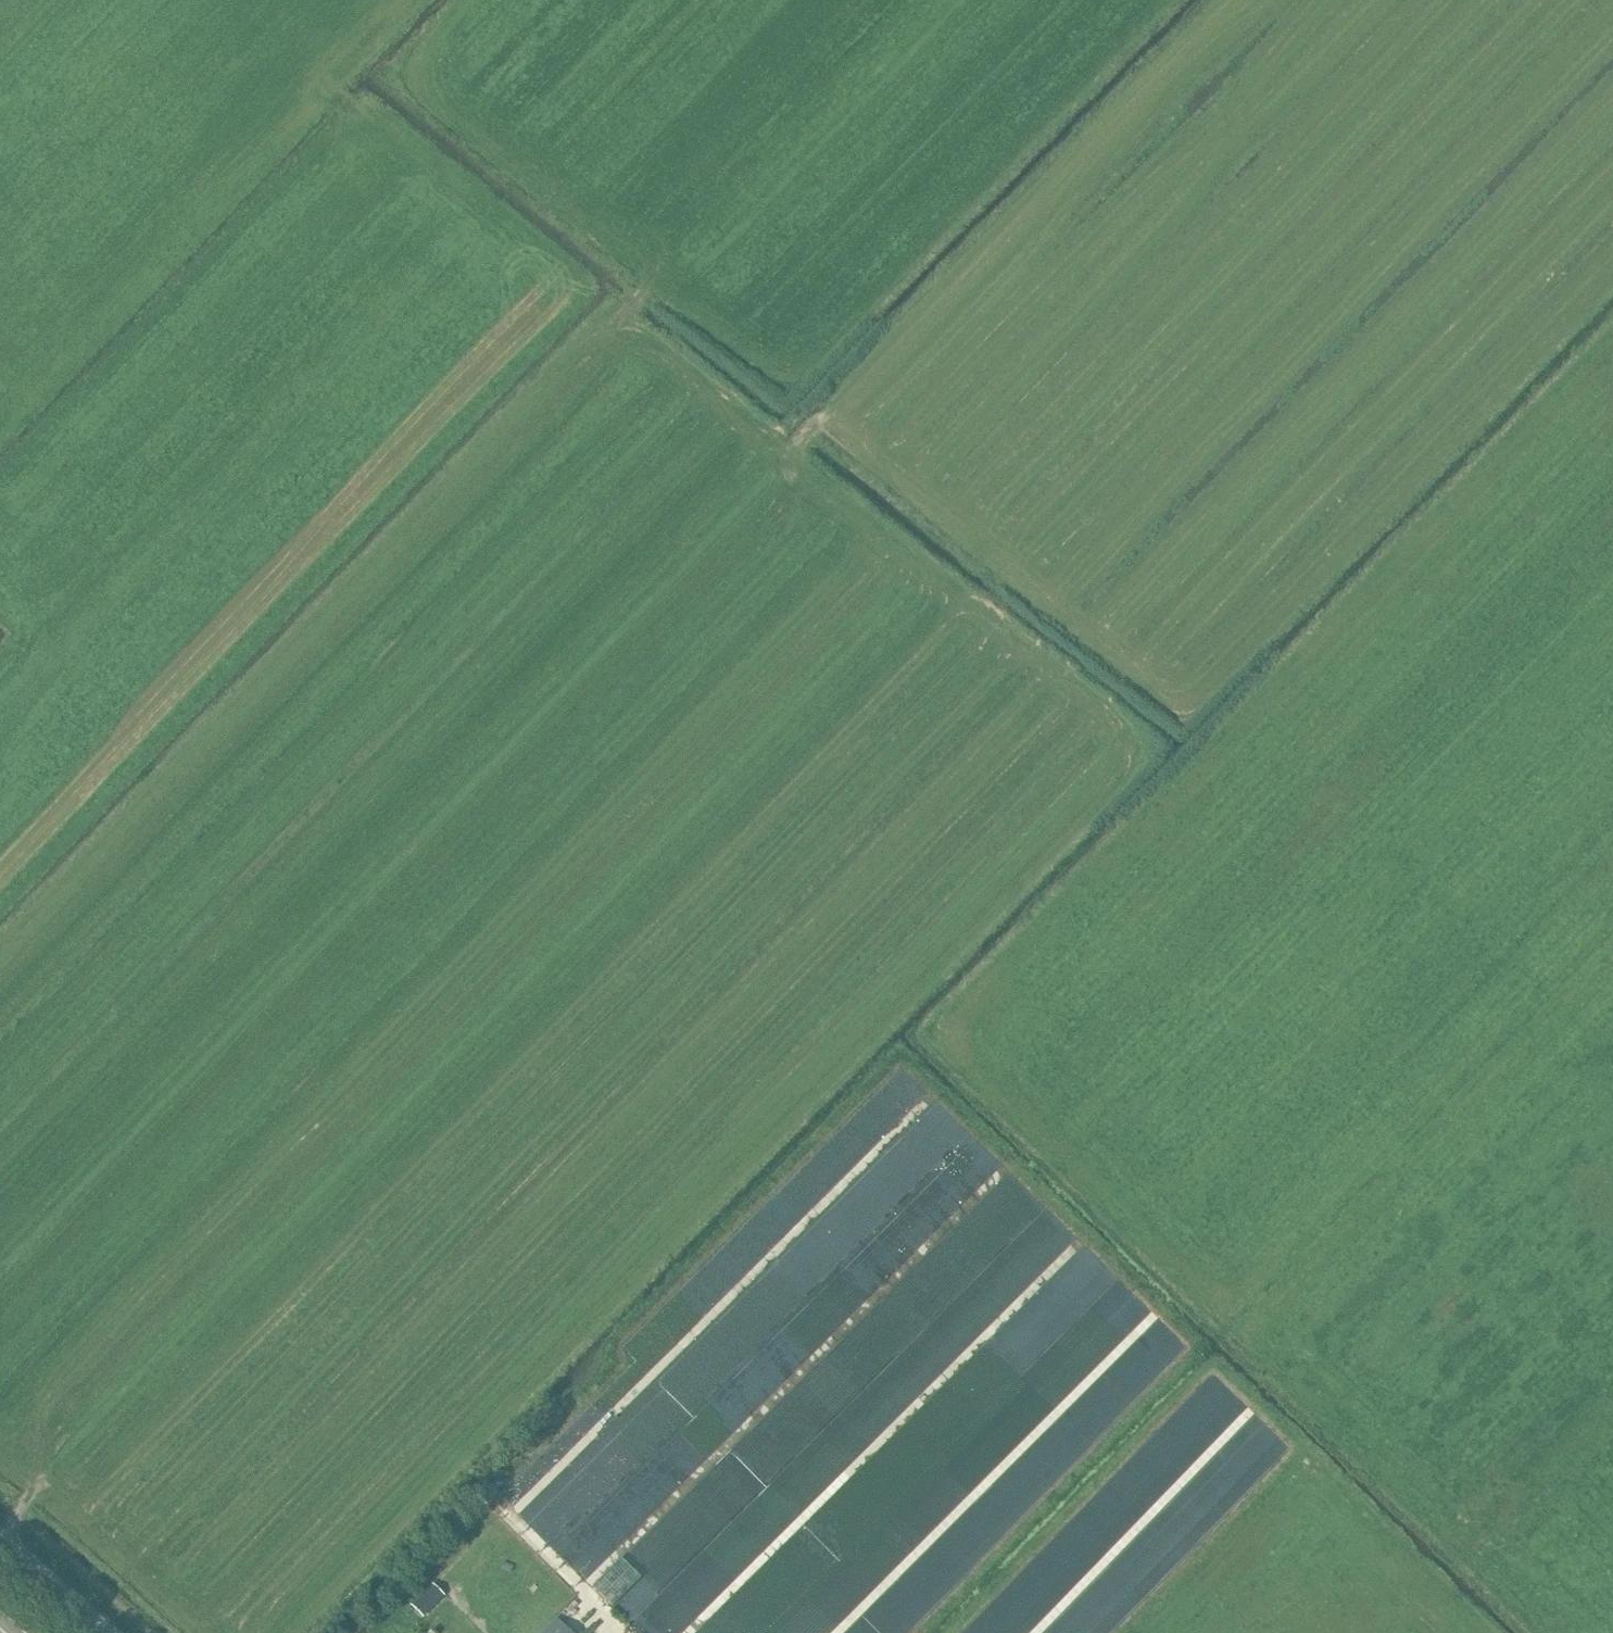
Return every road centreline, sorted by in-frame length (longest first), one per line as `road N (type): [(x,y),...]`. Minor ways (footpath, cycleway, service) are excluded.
road 1 (unclassified): [(106,1632),(0,1532)]

